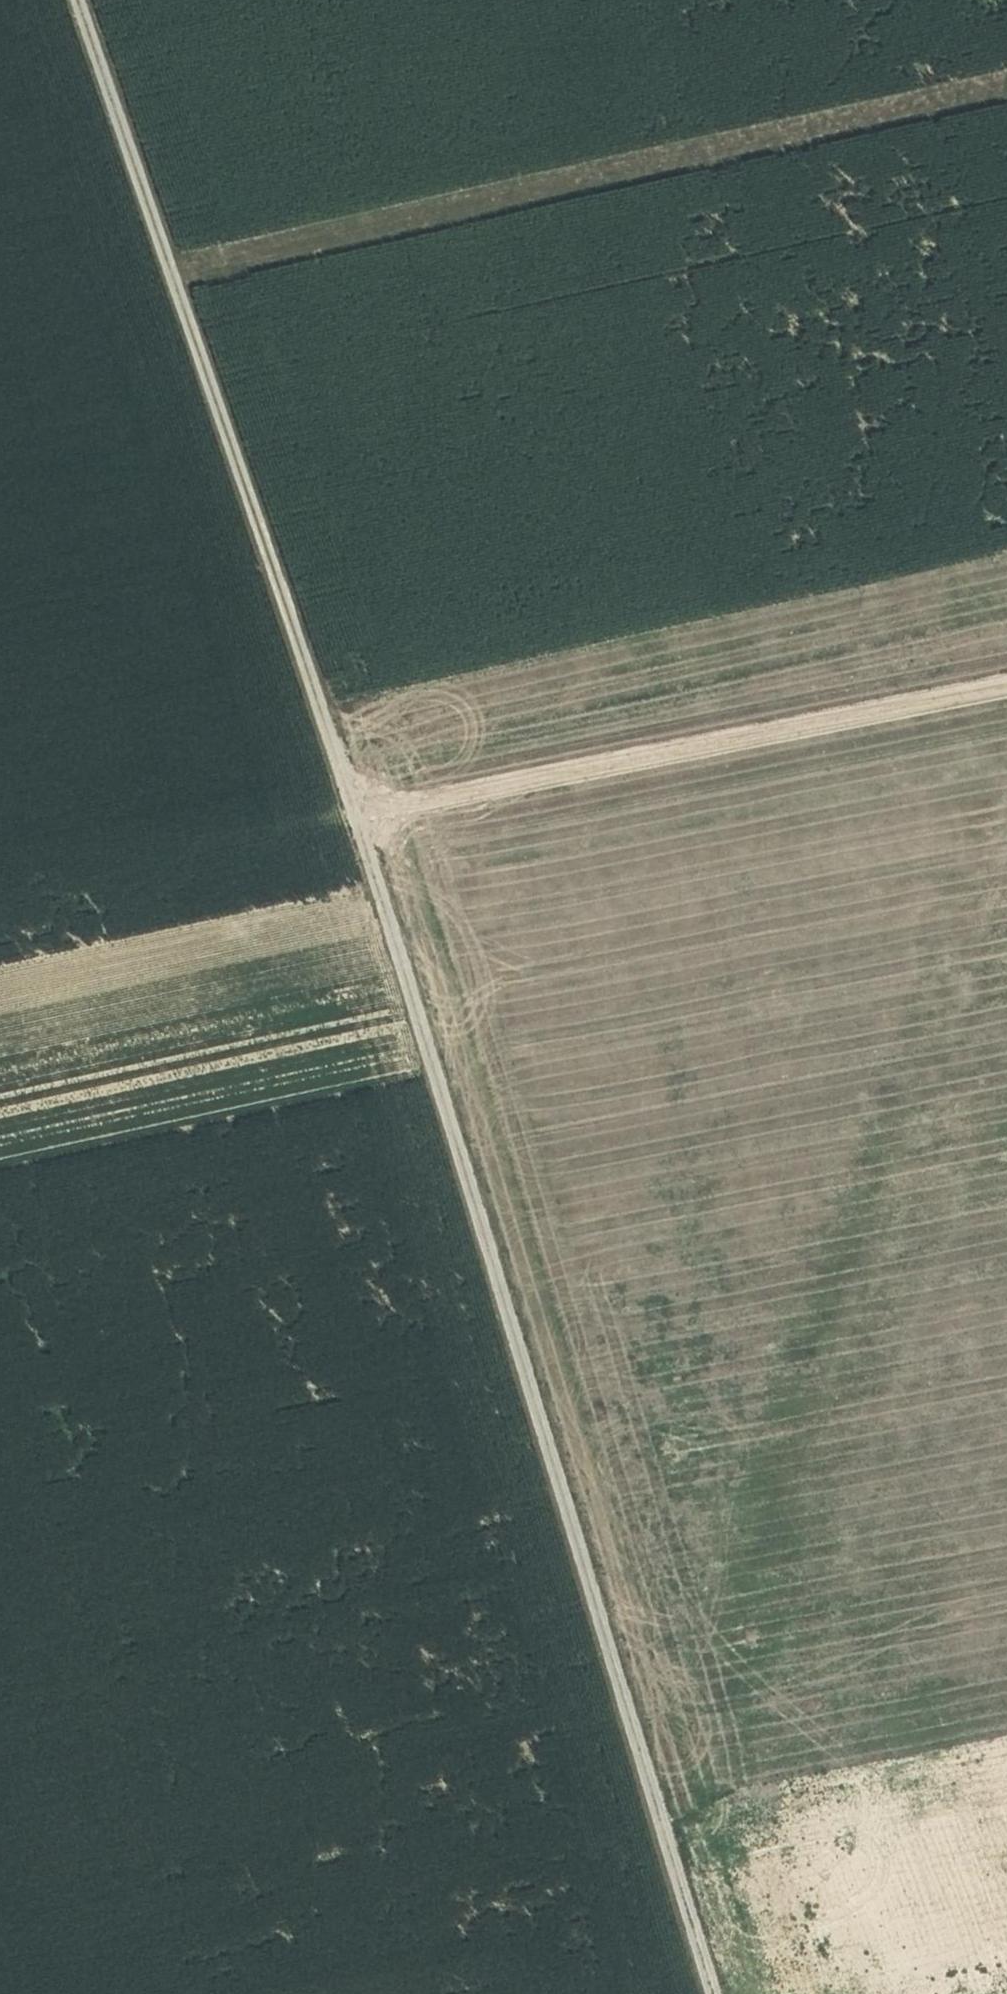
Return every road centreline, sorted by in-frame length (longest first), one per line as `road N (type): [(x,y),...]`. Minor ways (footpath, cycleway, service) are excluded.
road 1 (track): [(81,0),(364,802),(724,1993)]
road 2 (track): [(364,802),(1006,677)]

